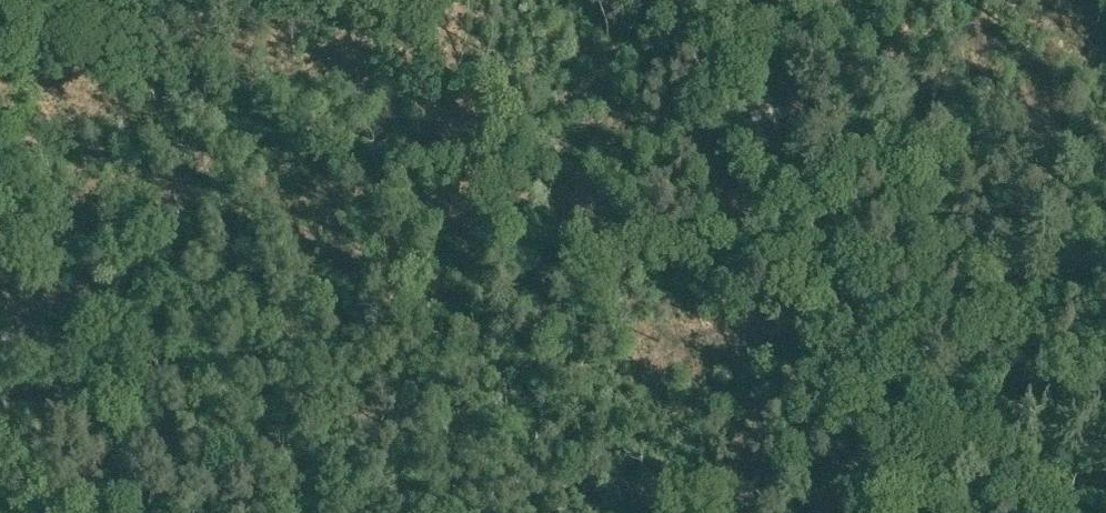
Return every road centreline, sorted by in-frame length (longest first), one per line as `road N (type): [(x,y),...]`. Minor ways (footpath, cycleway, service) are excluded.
road 1 (unclassified): [(916,512),(724,0)]

